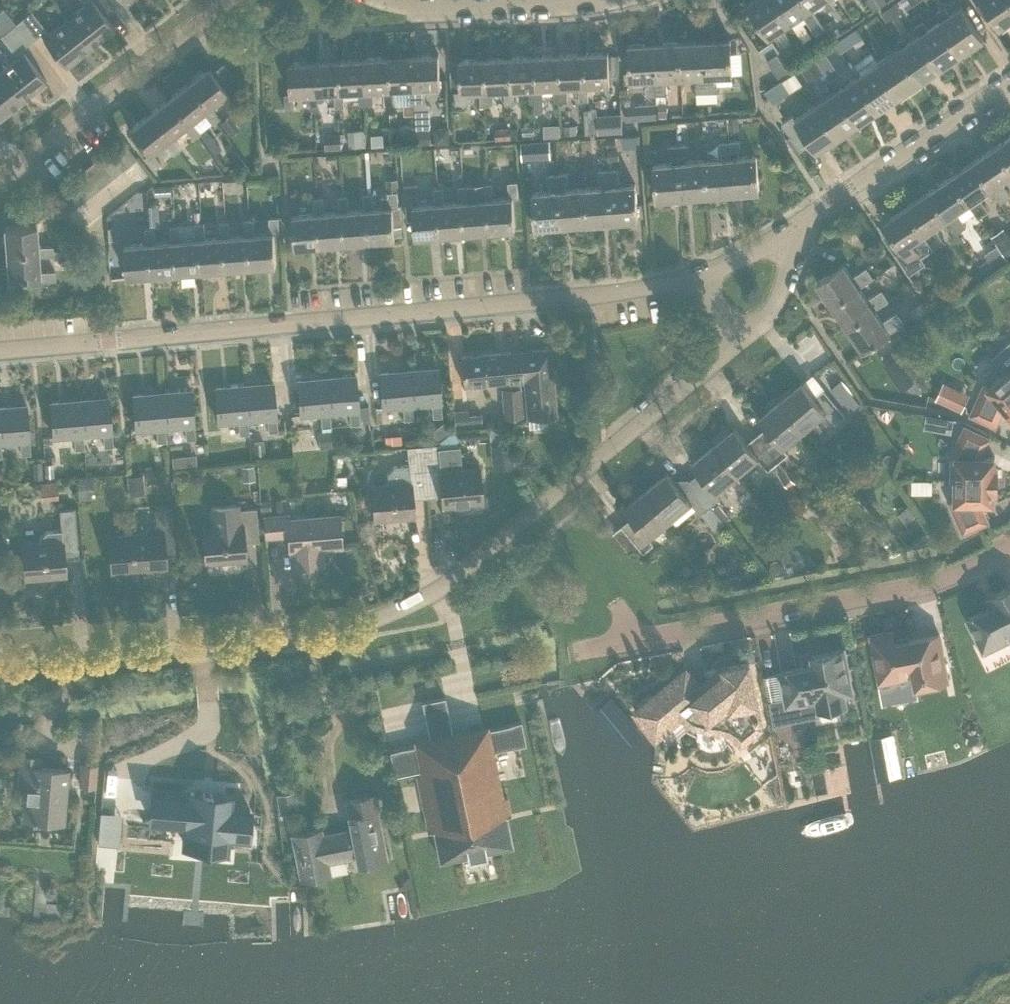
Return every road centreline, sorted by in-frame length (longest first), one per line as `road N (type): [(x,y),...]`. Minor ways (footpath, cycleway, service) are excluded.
road 1 (residential): [(0,659),(357,625),(455,580),(735,345)]
road 2 (unclassified): [(0,356),(696,287)]
road 3 (residential): [(1009,554),(942,583),(583,657)]
road 4 (unclassified): [(0,179),(232,0)]
road 5 (unclassified): [(798,229),(1009,83)]
road 6 (residential): [(377,0),(401,7),(517,0)]
road 7 (residential): [(735,345),(770,323),(798,229)]

